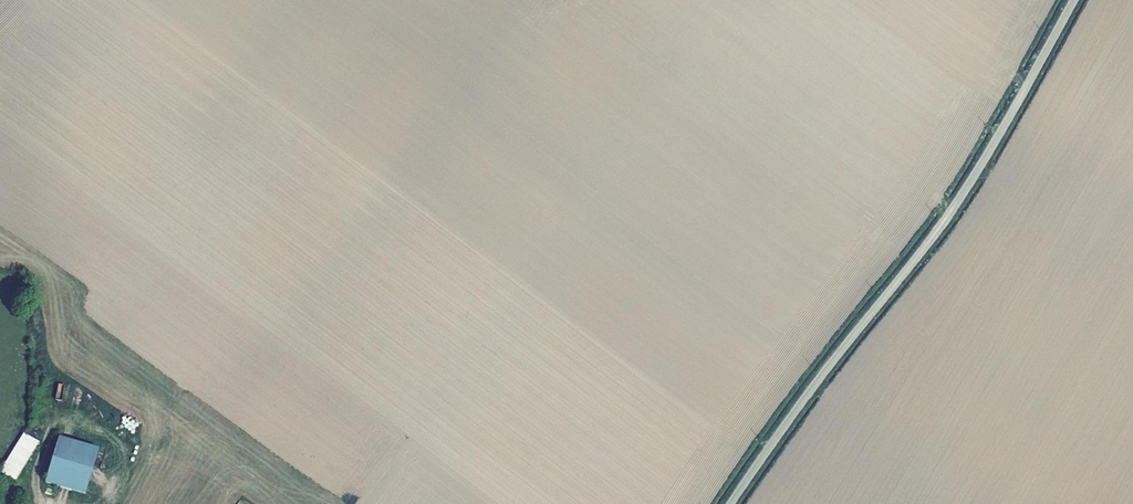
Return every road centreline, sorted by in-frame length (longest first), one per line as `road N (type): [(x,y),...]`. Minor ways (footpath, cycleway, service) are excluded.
road 1 (unclassified): [(1074,0),(956,203),(729,503)]

